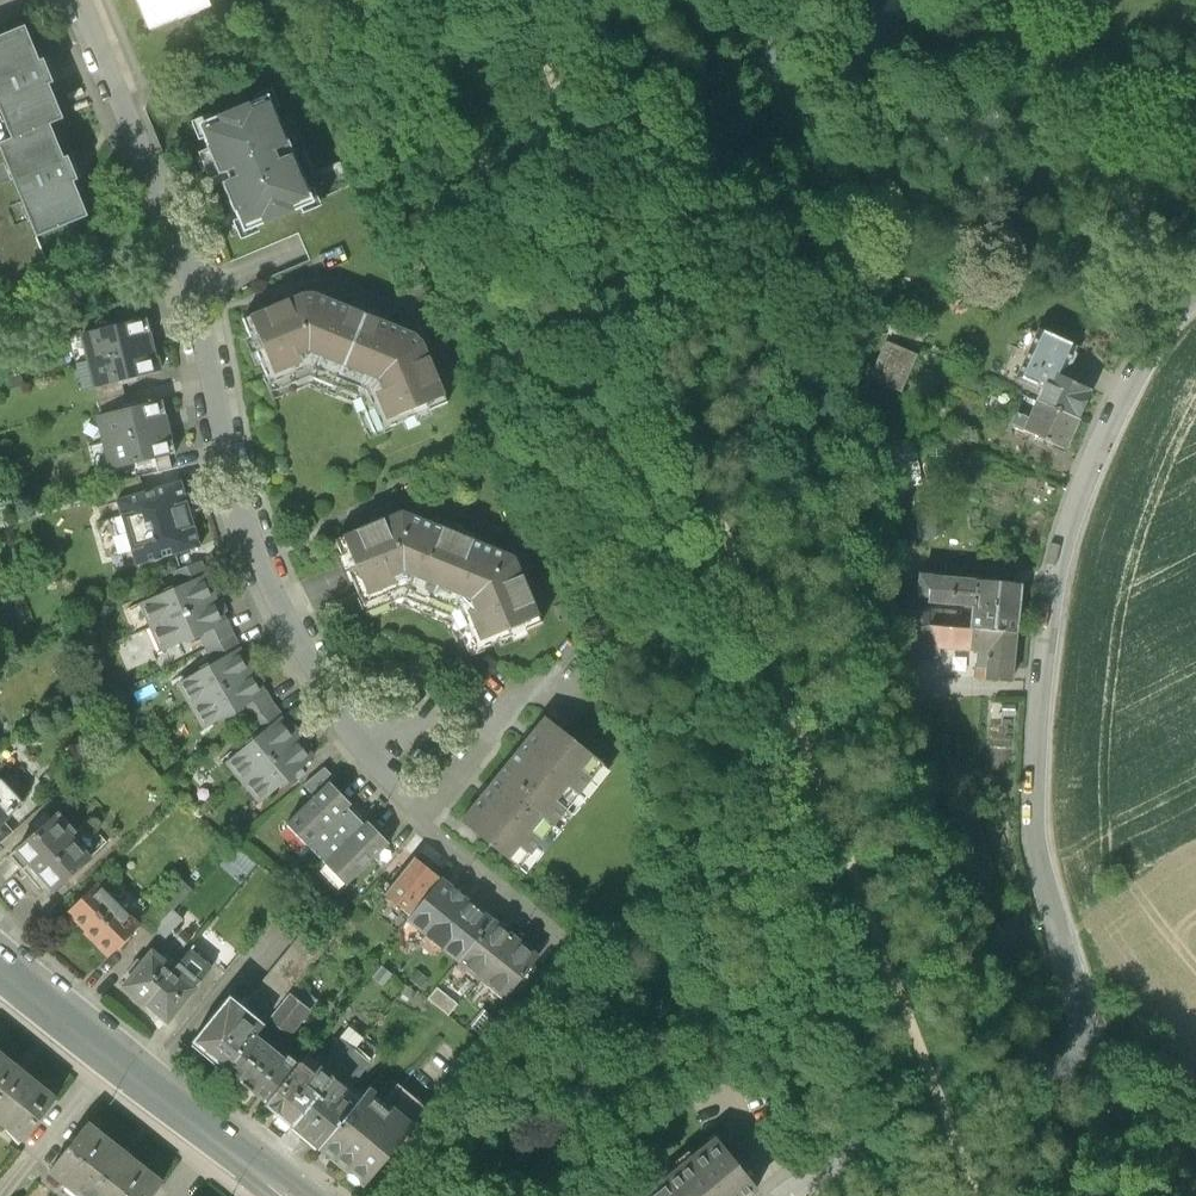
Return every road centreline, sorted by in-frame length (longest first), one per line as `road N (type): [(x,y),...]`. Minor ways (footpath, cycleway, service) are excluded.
road 1 (unclassified): [(1195,292),(1155,336),(1084,481),(1061,544),(1047,622),(1032,818),(1079,1003),(1076,1060),(1026,1094),(827,1171),(787,1195)]
road 2 (residential): [(79,0),(196,294),(255,552),(349,732),(418,820)]
road 3 (secondary): [(266,1185),(0,978)]
road 4 (residential): [(418,820),(587,965)]

